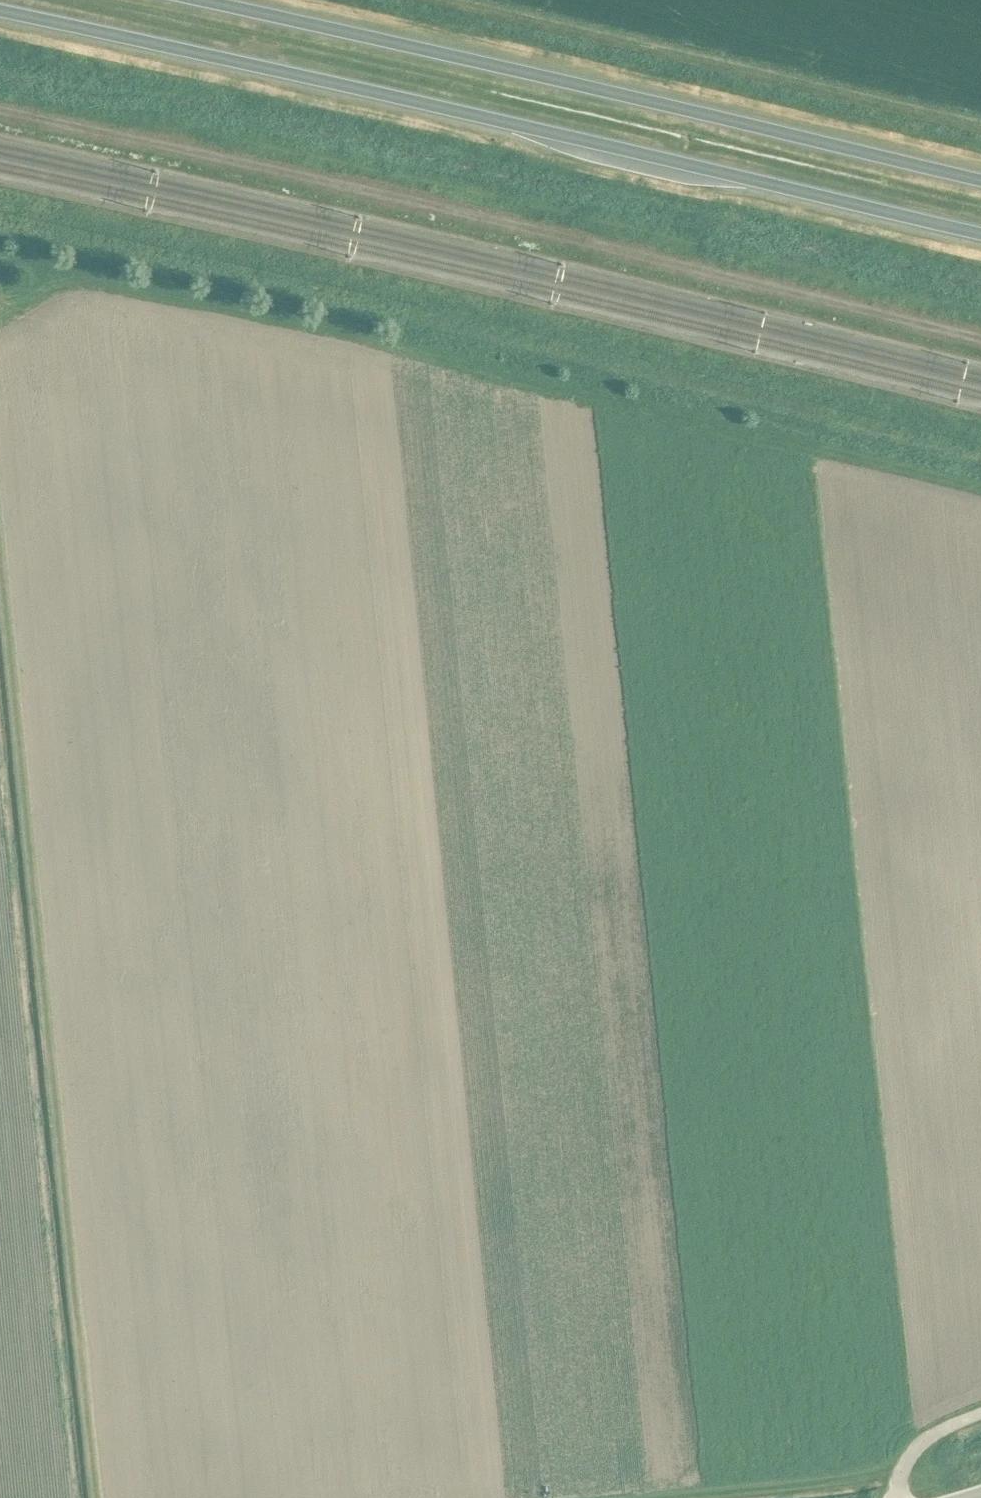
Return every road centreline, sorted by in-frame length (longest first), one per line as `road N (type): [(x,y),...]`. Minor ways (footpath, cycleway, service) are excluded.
road 1 (track): [(0,112),(980,338)]
road 2 (trunk): [(0,11),(980,231)]
road 3 (trunk): [(980,177),(189,0)]

